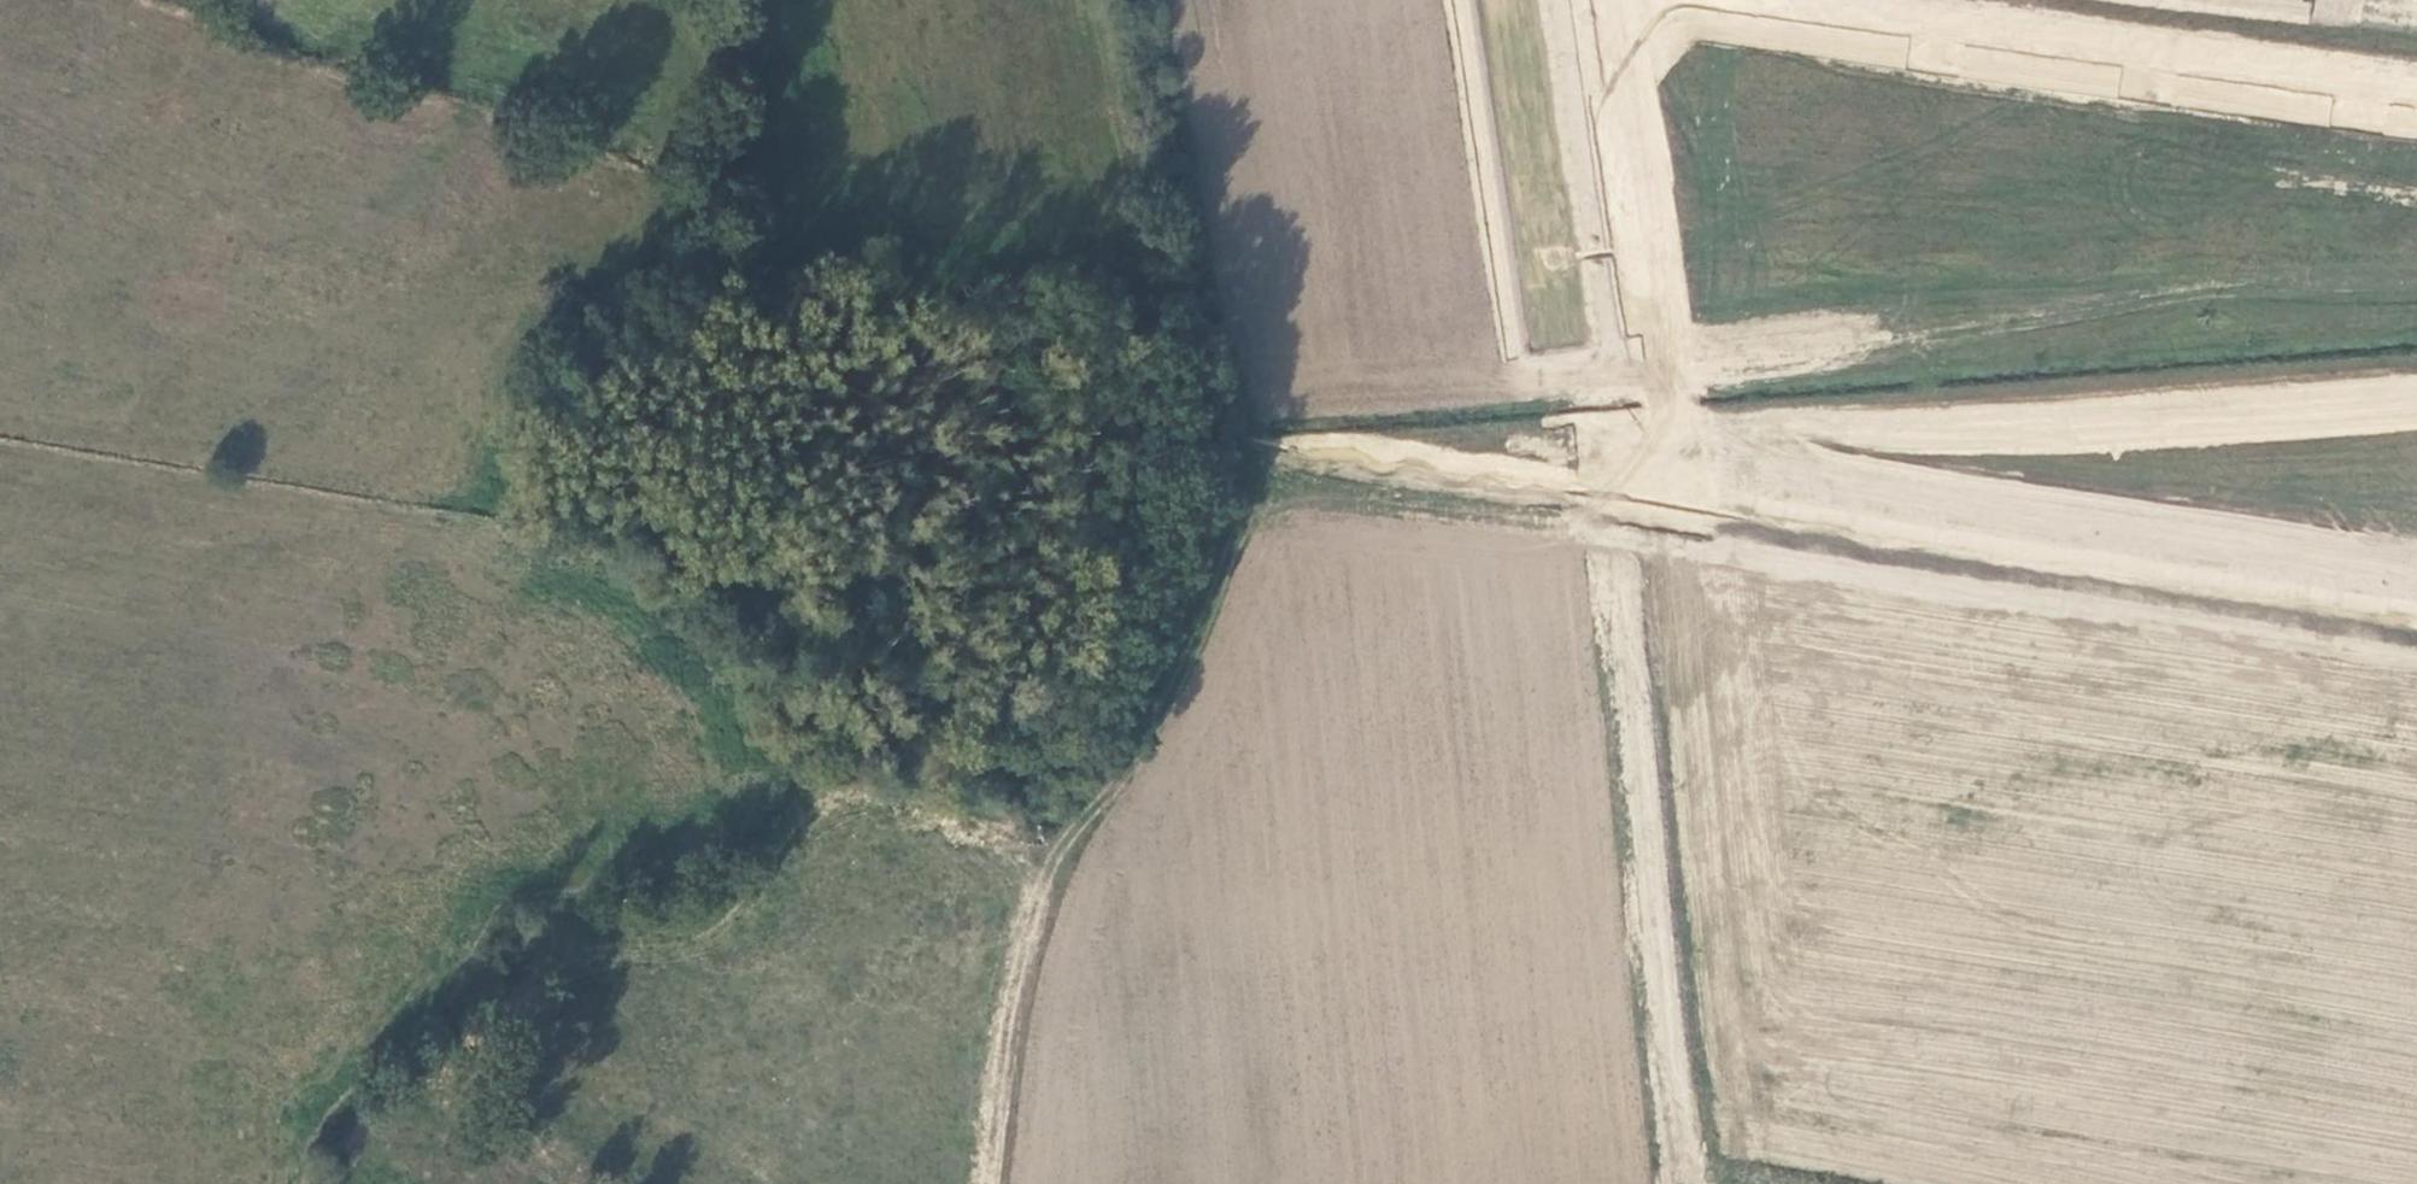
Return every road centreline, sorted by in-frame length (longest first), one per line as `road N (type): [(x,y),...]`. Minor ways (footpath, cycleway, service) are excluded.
road 1 (residential): [(1764,0),(2416,92)]
road 2 (residential): [(1611,0),(1667,397)]

